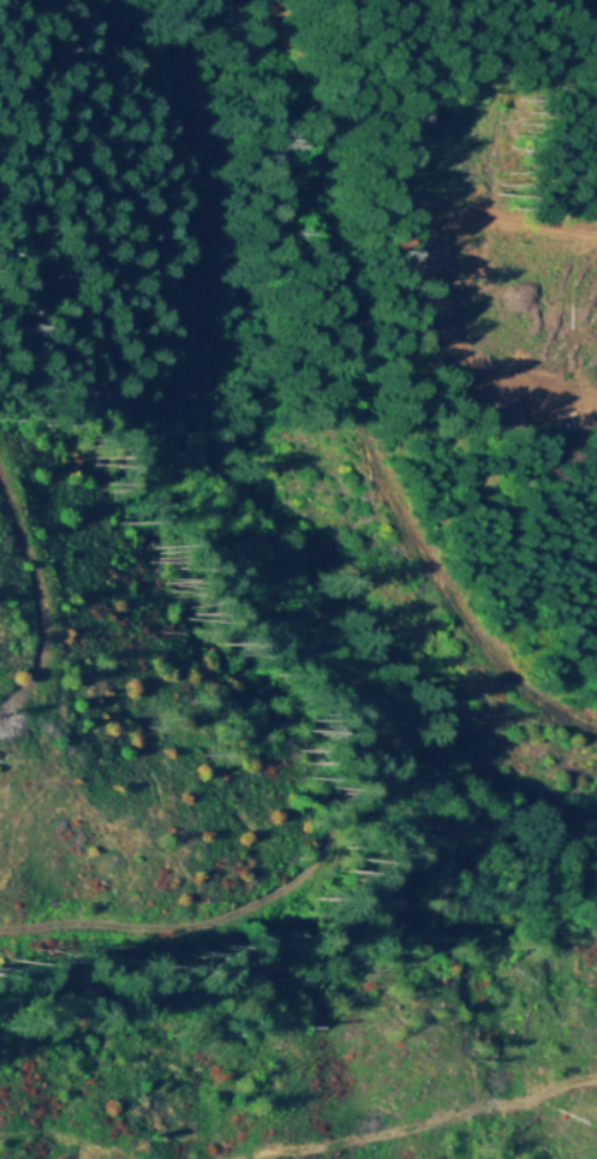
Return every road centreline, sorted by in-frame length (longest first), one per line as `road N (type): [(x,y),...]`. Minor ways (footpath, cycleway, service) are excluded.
road 1 (track): [(596,727),(544,696),(506,655),(462,605),(386,482),(320,252),(314,141),(257,0)]
road 2 (track): [(0,928),(252,914),(323,875),(378,798),(437,774),(478,772)]
road 3 (track): [(247,1158),(596,1079)]
road 4 (track): [(0,466),(37,580),(41,630),(23,678),(0,701)]
road 5 (track): [(596,811),(478,772),(408,712)]

